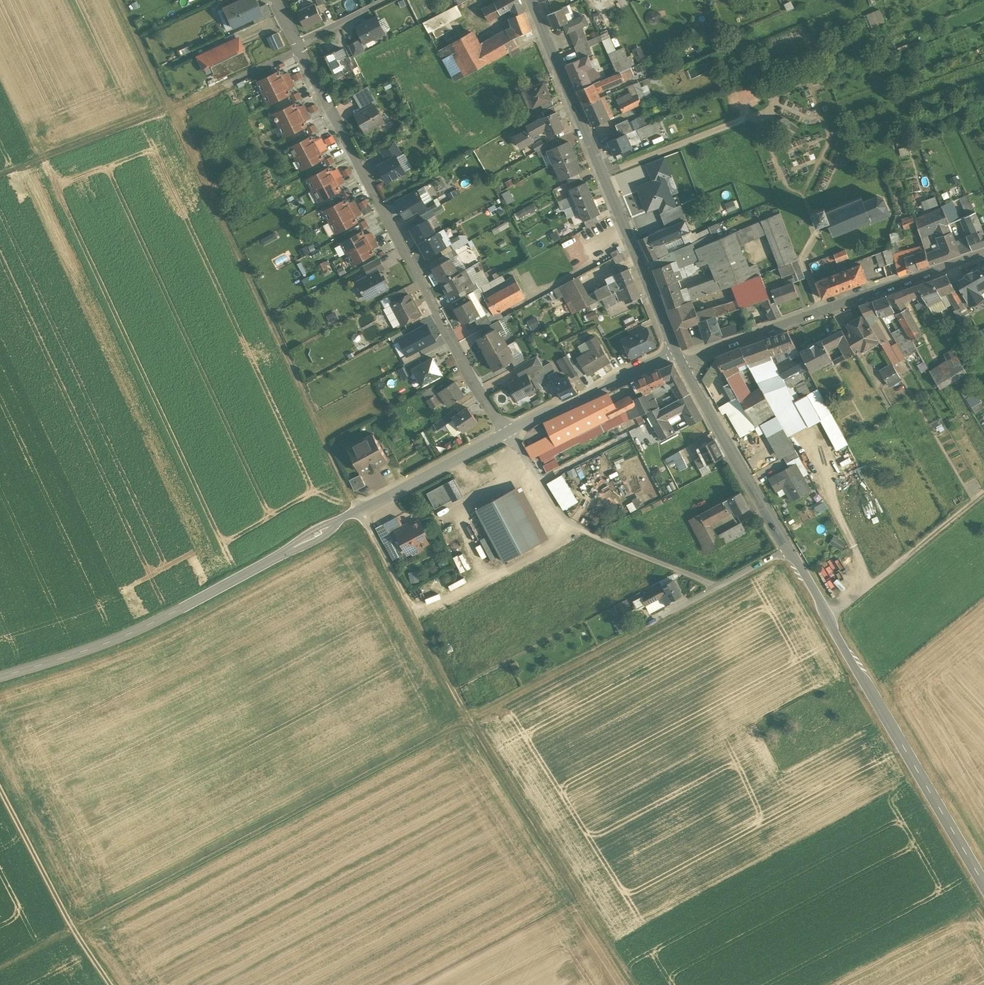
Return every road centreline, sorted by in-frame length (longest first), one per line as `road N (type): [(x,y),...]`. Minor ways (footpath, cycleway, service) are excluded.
road 1 (track): [(118,0),(468,720),(633,984)]
road 2 (track): [(625,637),(0,969)]
road 3 (tertiary): [(507,432),(136,631),(0,678)]
road 4 (residential): [(507,432),(467,374),(299,50)]
road 5 (secondary): [(983,884),(789,550)]
road 6 (secondary): [(677,351),(530,0)]
road 7 (residential): [(789,550),(717,588),(592,536),(559,515),(509,431)]
road 8 (track): [(228,85),(0,174)]
road 9 (track): [(111,984),(72,930),(0,789)]
road 10 (secondary): [(789,550),(684,364)]
road 11 (track): [(983,493),(828,619)]
road 12 (tertiary): [(677,351),(509,431)]
road 13 (residential): [(983,252),(821,311)]
road 14 (track): [(870,586),(810,441)]
road 15 (residential): [(821,311),(684,364)]

